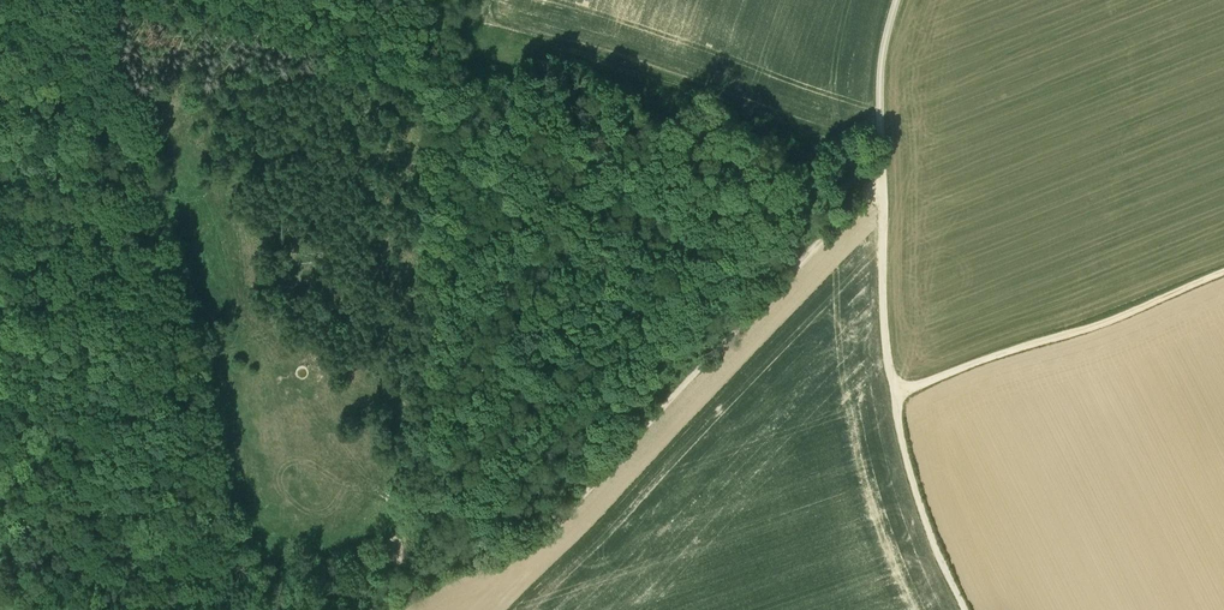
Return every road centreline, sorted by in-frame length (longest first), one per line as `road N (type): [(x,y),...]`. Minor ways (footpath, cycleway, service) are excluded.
road 1 (track): [(109,609),(276,591),(533,535),(767,296)]
road 2 (track): [(277,42),(426,90),(496,199),(526,224),(681,258),(767,296)]
road 3 (track): [(895,392),(1099,324),(1223,272)]
road 4 (track): [(964,609),(918,501),(895,392)]
road 5 (track): [(895,392),(884,327),(882,179)]
road 6 (unclassified): [(881,168),(880,74),(896,0)]
road 7 (track): [(767,296),(882,179)]

